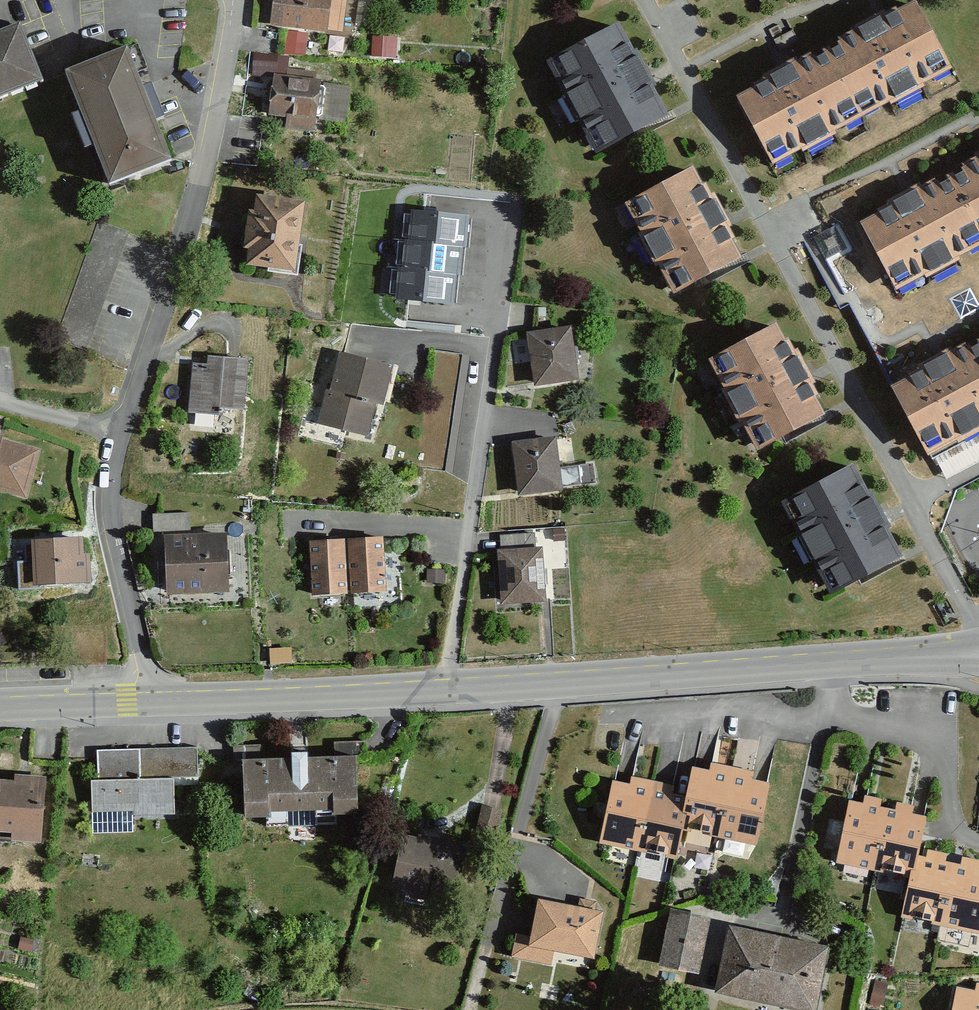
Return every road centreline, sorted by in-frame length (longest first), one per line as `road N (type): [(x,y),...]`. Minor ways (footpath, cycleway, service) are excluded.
road 1 (secondary): [(978,654),(152,700)]
road 2 (residential): [(152,700),(111,520),(112,472),(191,220),(223,99),(236,0)]
road 3 (residential): [(646,0),(978,630)]
road 4 (secondary): [(152,700),(0,705)]

